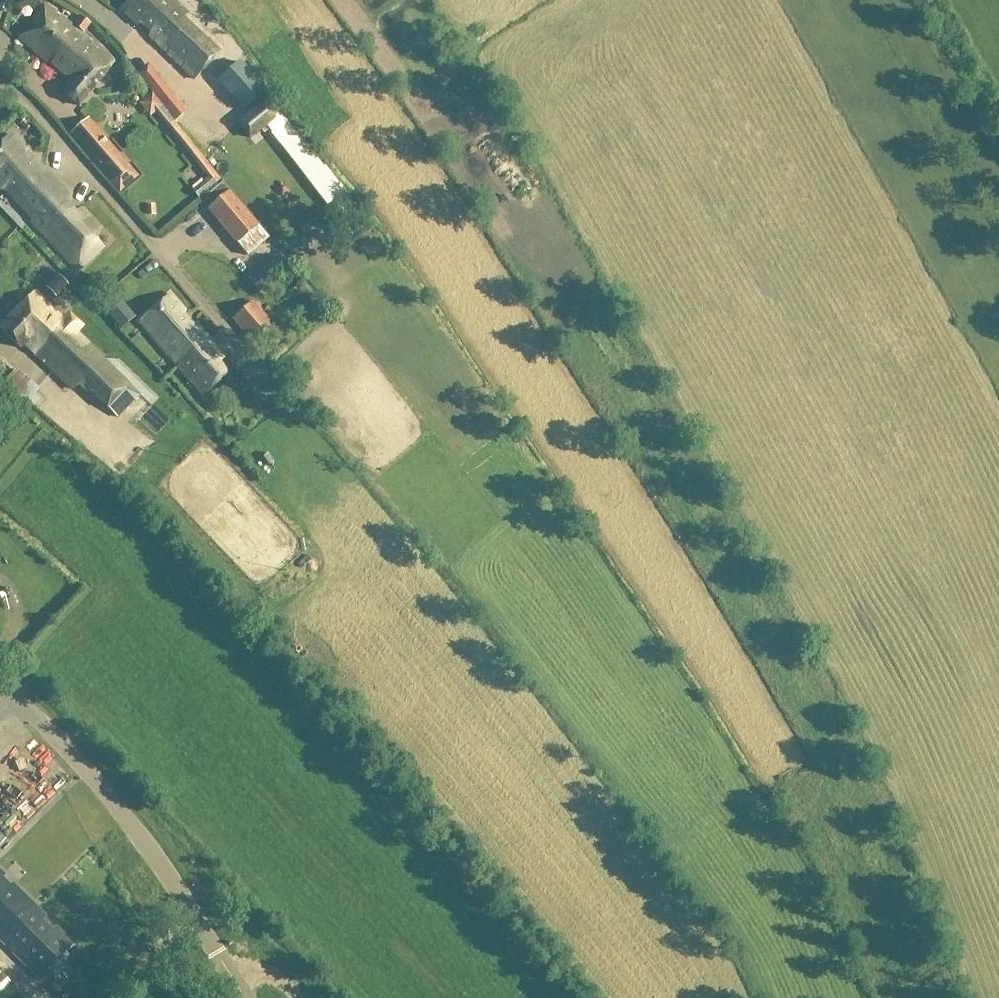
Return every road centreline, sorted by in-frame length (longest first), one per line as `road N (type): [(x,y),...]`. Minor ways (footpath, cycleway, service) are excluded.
road 1 (unclassified): [(245,997),(101,790),(0,689)]
road 2 (residential): [(166,270),(0,76)]

